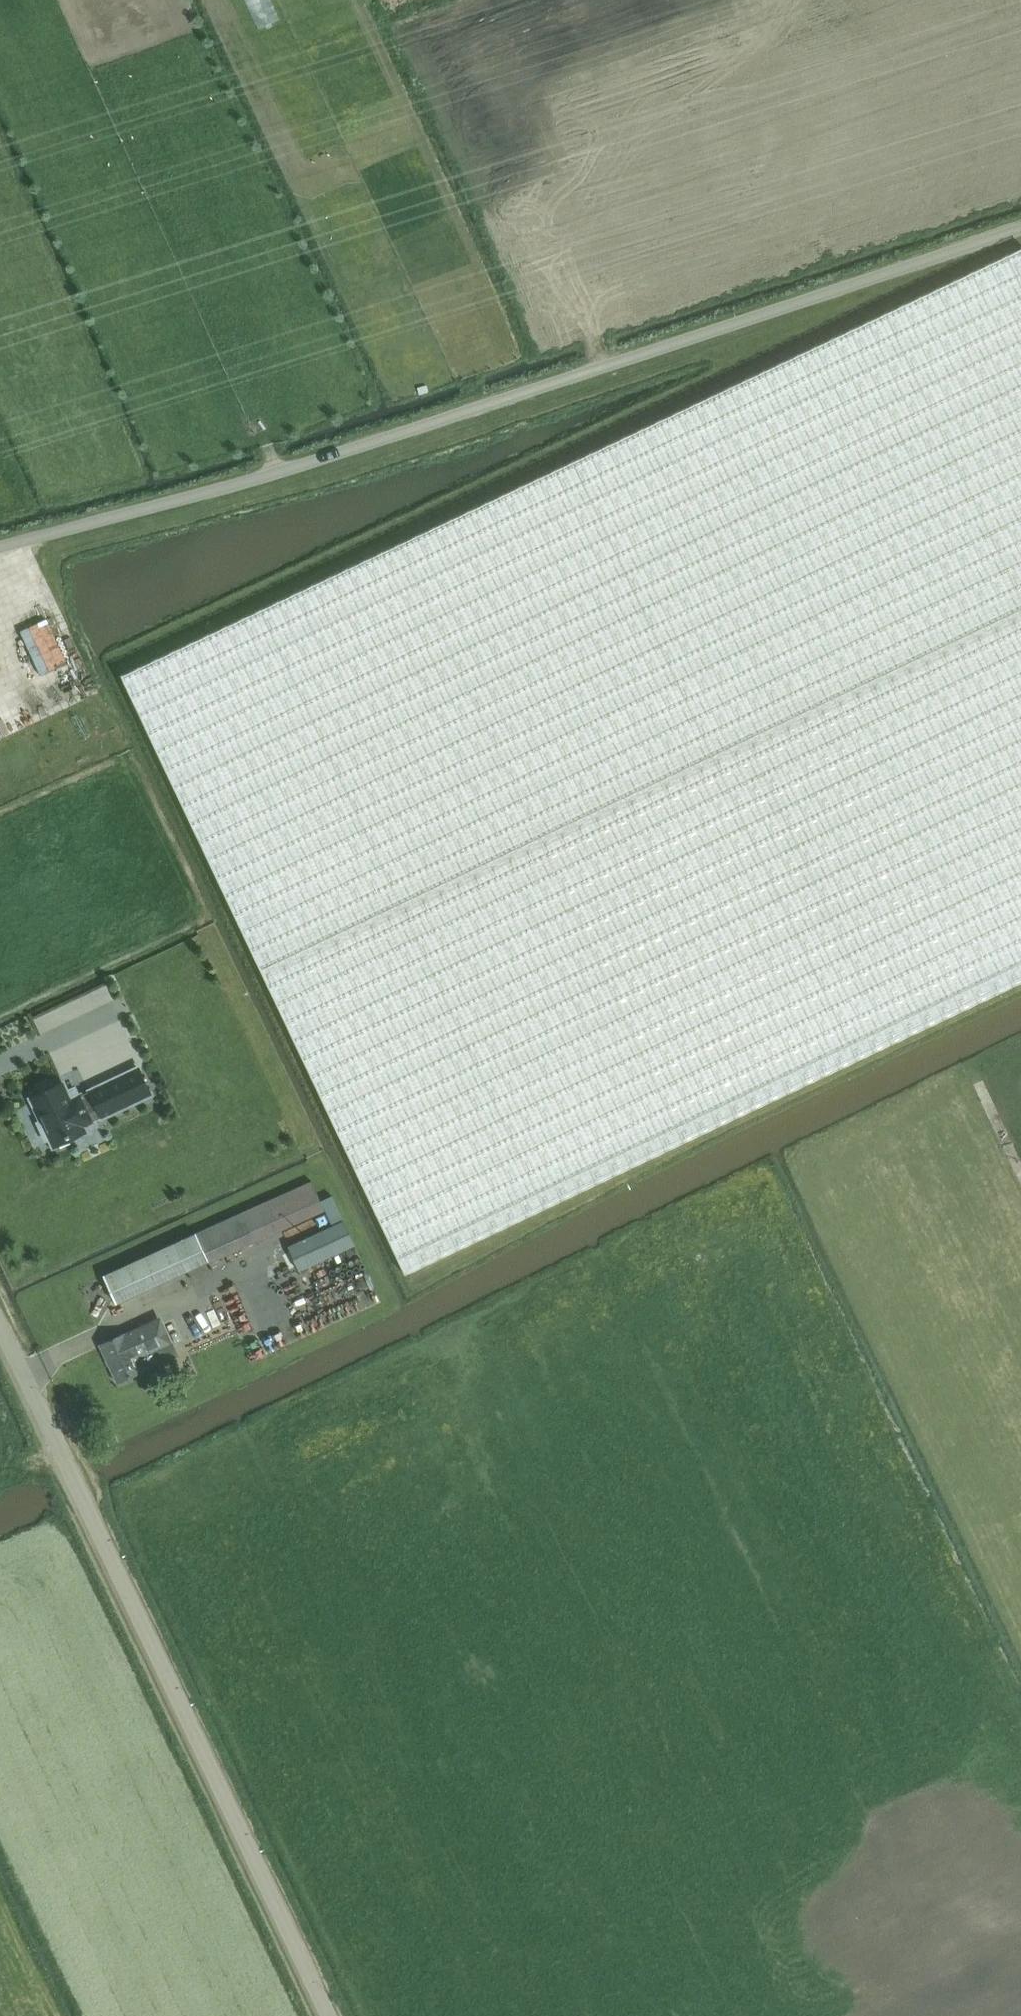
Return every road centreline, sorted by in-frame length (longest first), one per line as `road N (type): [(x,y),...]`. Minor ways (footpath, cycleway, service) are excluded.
road 1 (unclassified): [(0,547),(280,470),(1020,227)]
road 2 (unclassified): [(332,2015),(0,1323)]

